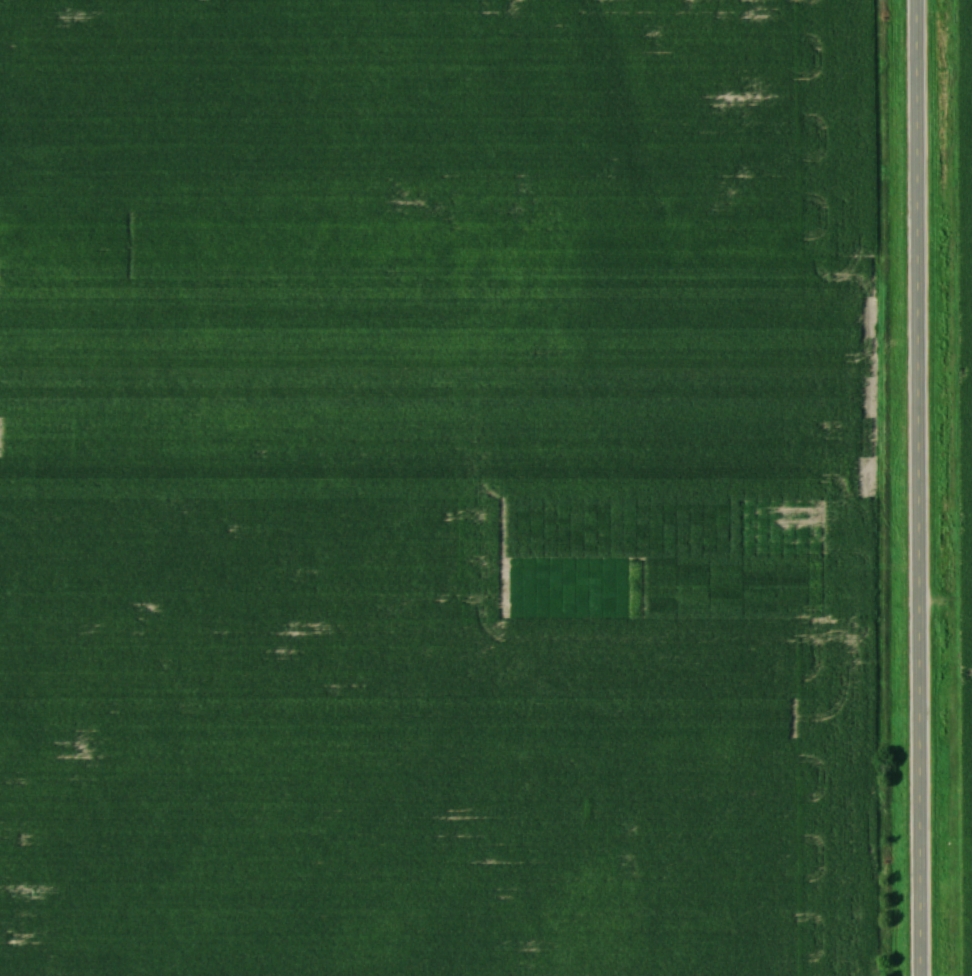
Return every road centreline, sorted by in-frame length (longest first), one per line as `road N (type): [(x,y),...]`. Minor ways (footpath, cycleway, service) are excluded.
road 1 (tertiary): [(926,975),(925,0)]

